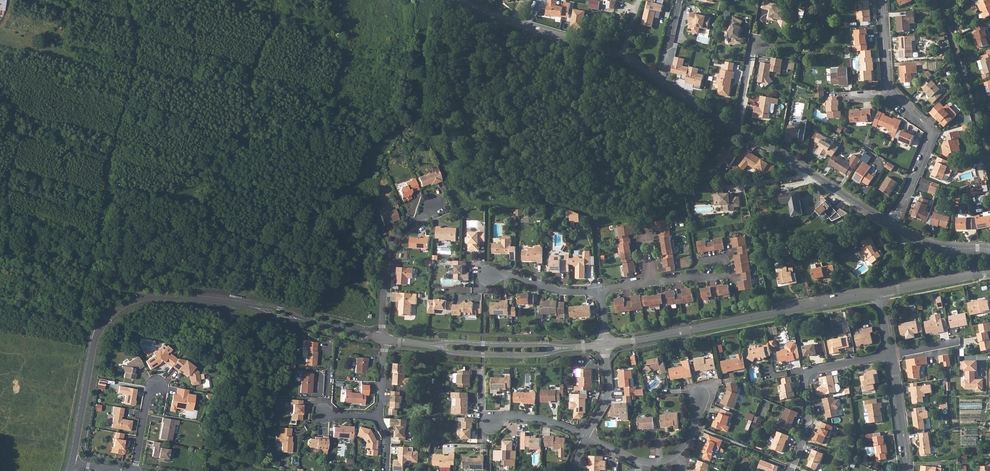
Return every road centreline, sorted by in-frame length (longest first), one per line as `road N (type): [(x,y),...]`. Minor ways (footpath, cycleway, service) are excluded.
road 1 (track): [(94,342),(82,331),(80,297),(132,65),(130,0)]
road 2 (unclassified): [(451,0),(624,57),(736,129)]
road 3 (residential): [(251,307),(154,296),(113,311),(94,342),(72,462)]
road 4 (residential): [(604,345),(879,294)]
road 5 (track): [(427,0),(424,111),(433,142),(452,185),(488,203)]
road 6 (residential): [(789,470),(808,428),(807,374),(890,356)]
road 7 (residential): [(937,0),(989,174)]
road 8 (residential): [(890,225),(930,132),(891,89)]
road 9 (residential): [(383,338),(390,248),(435,205)]
road 10 (residential): [(427,345),(503,354),(566,348)]
road 11 (residential): [(699,415),(683,446),(657,461),(587,436)]
road 12 (residential): [(566,348),(427,345)]

